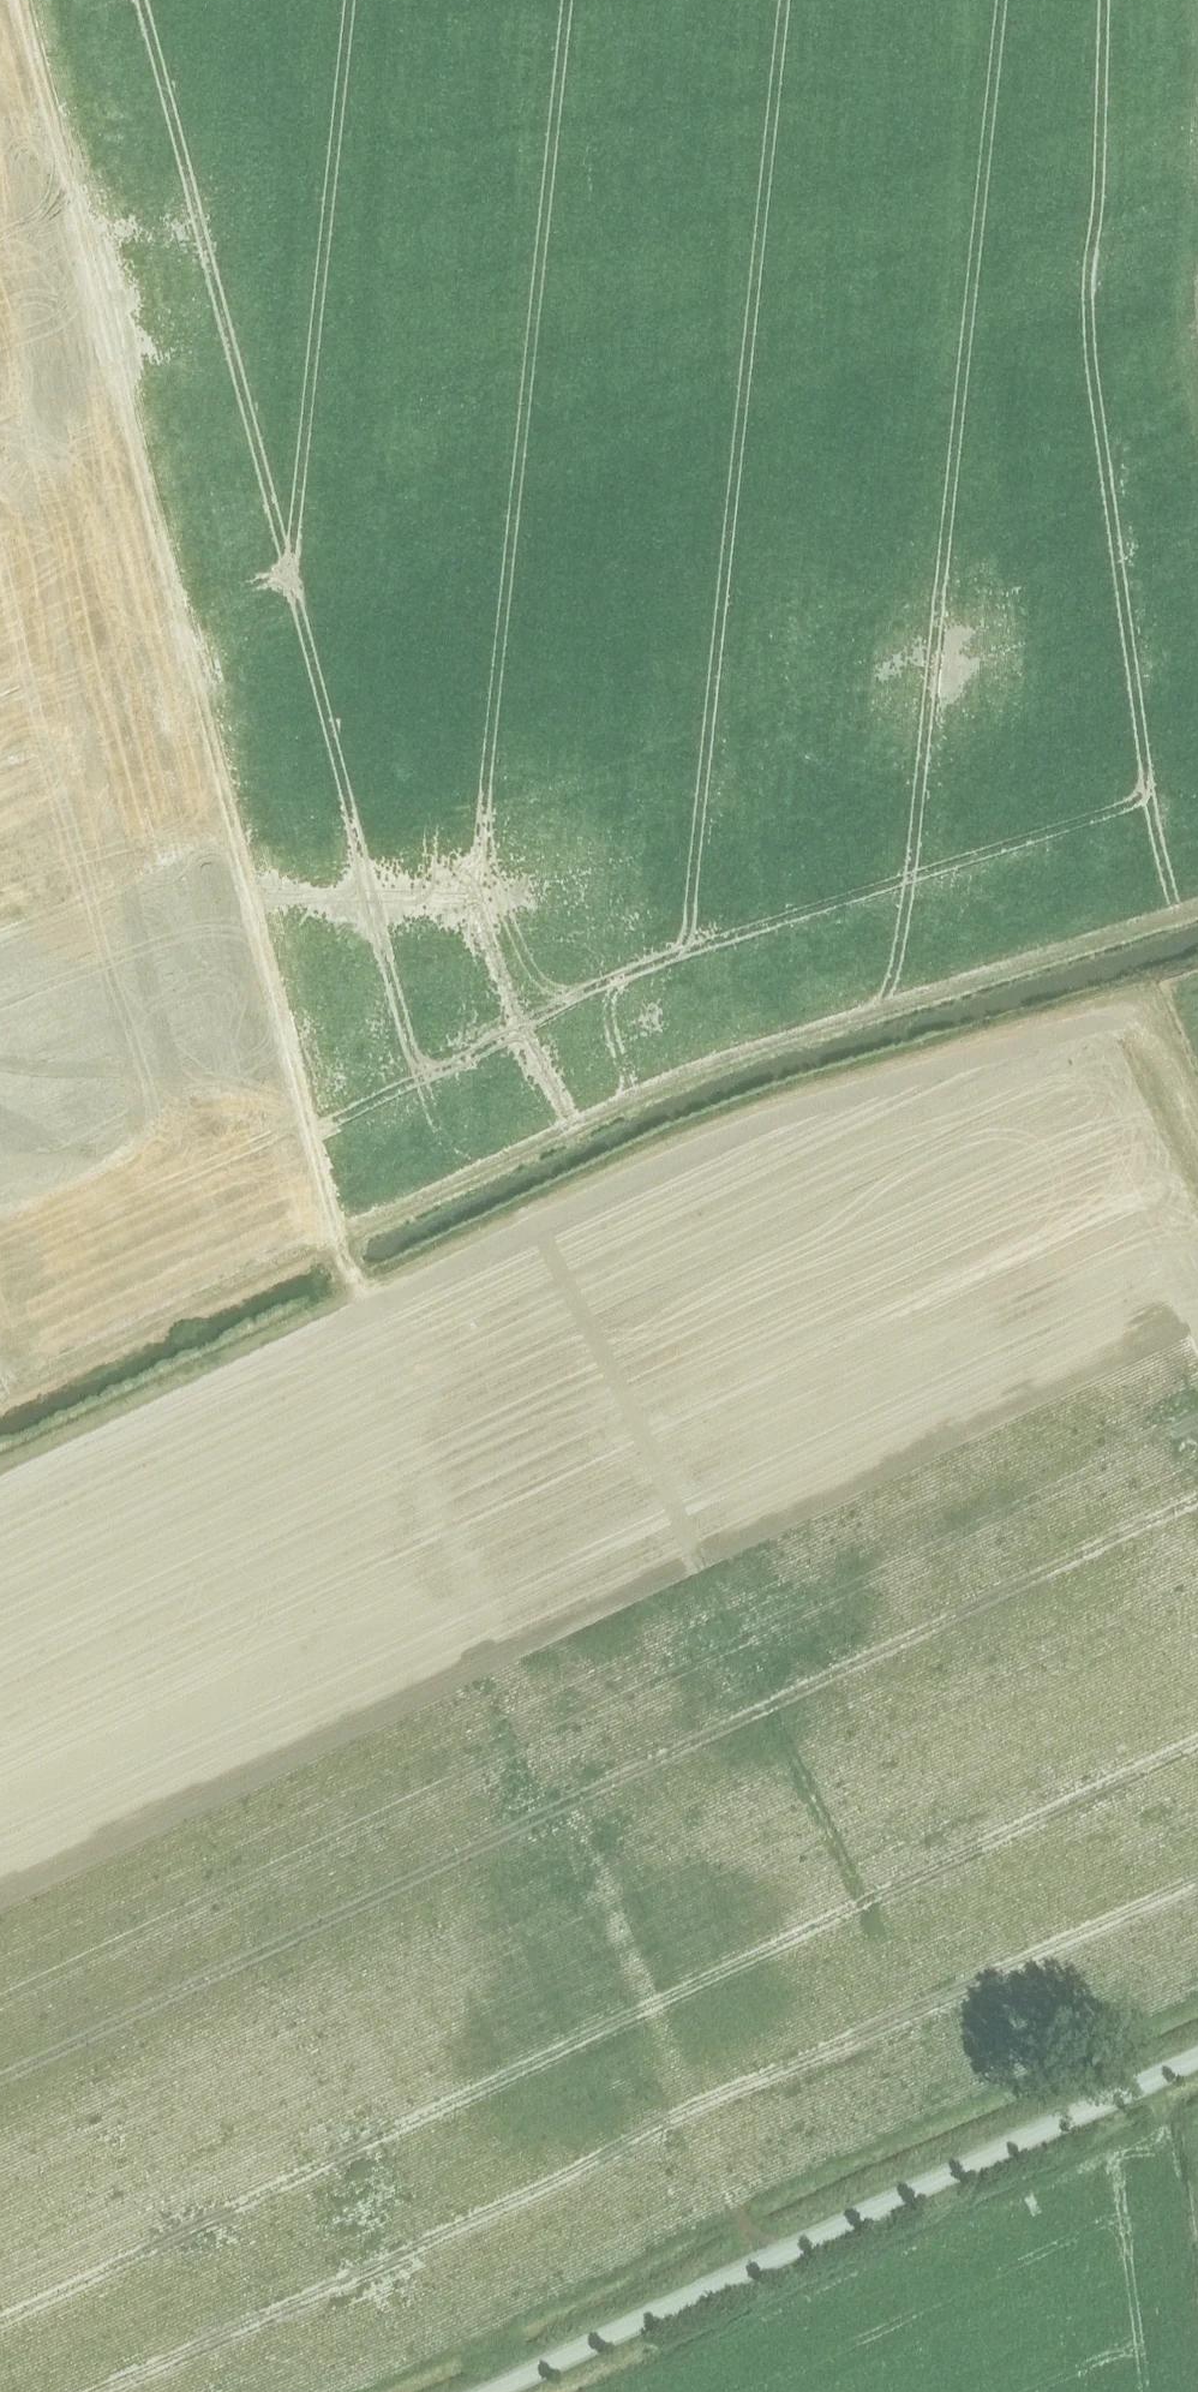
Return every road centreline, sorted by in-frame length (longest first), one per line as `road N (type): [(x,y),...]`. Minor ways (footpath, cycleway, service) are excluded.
road 1 (unclassified): [(503,2391),(1197,2059)]

